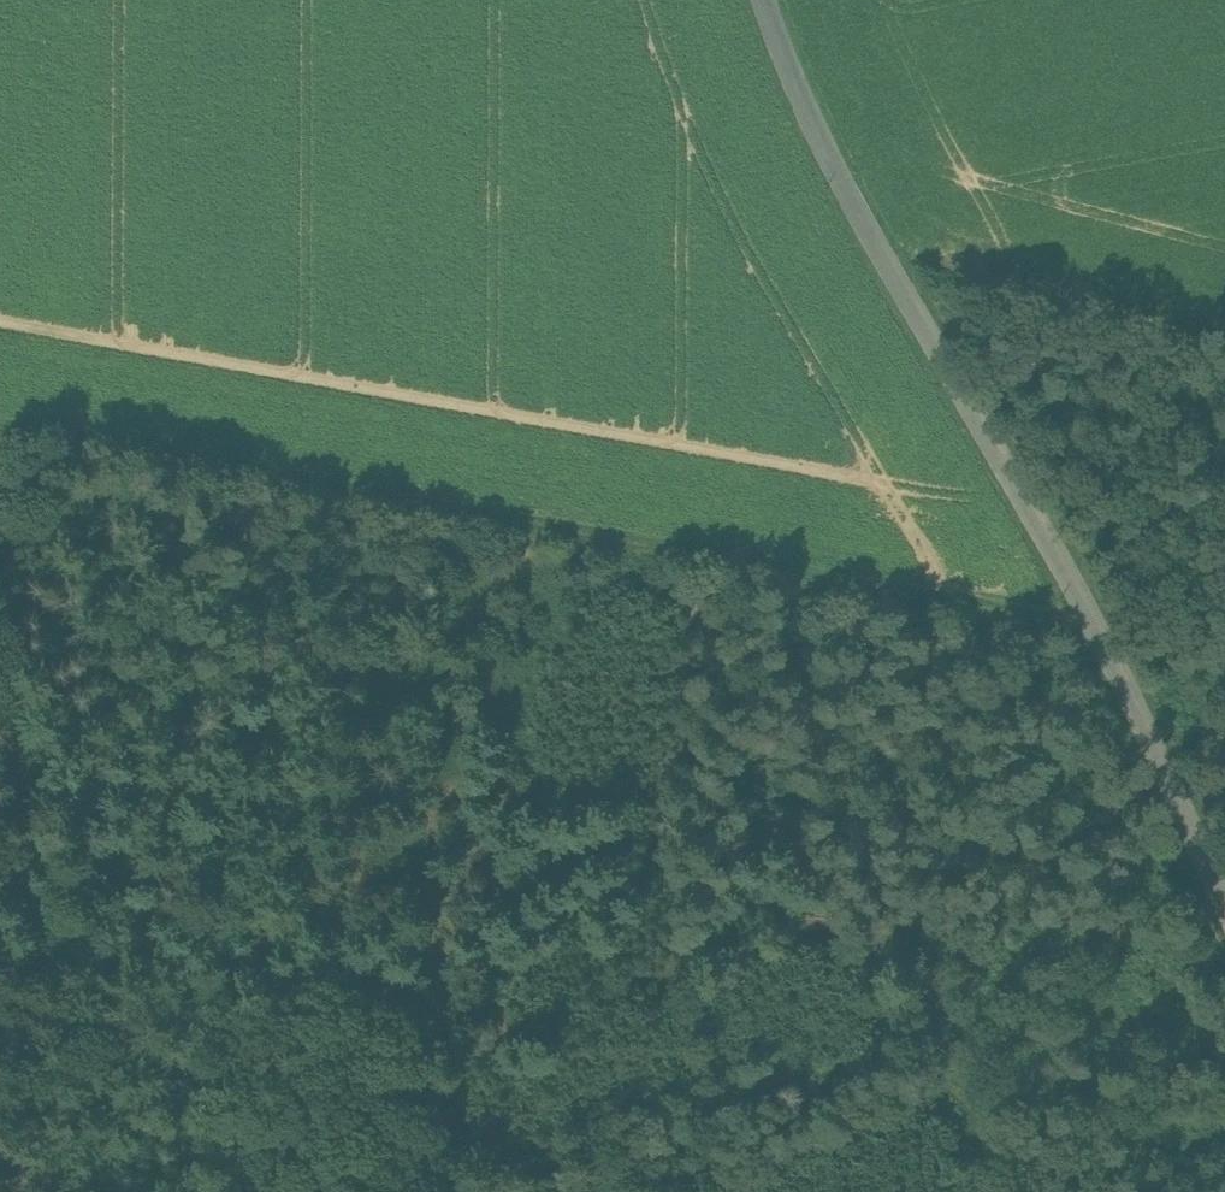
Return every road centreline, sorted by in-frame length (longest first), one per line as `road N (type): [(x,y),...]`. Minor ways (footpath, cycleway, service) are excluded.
road 1 (track): [(0,431),(1094,626)]
road 2 (tertiary): [(1224,930),(1081,598),(857,212),(766,0)]

